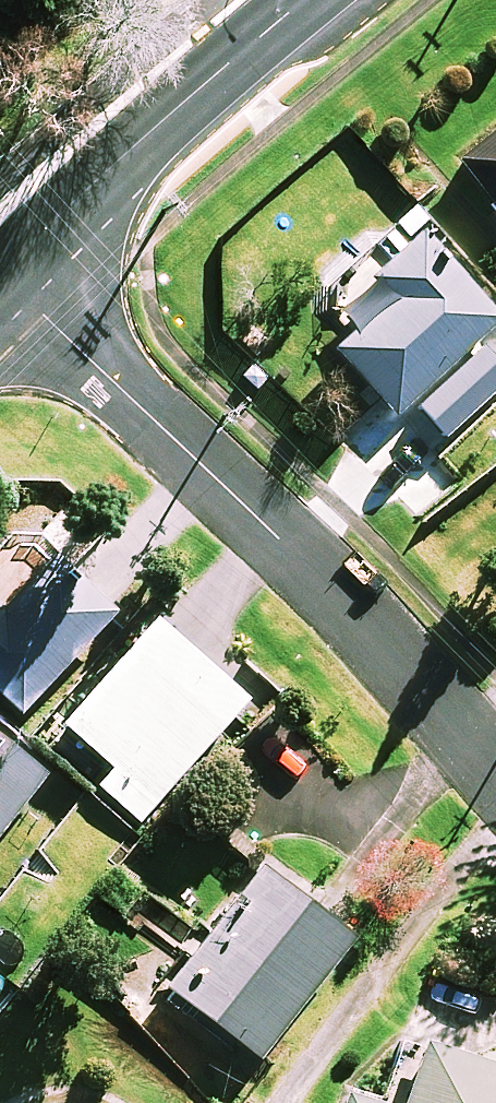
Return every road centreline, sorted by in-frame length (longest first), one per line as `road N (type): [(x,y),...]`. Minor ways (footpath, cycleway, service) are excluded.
road 1 (residential): [(495,779),(290,550),(0,277)]
road 2 (tertiary): [(0,273),(300,0)]

